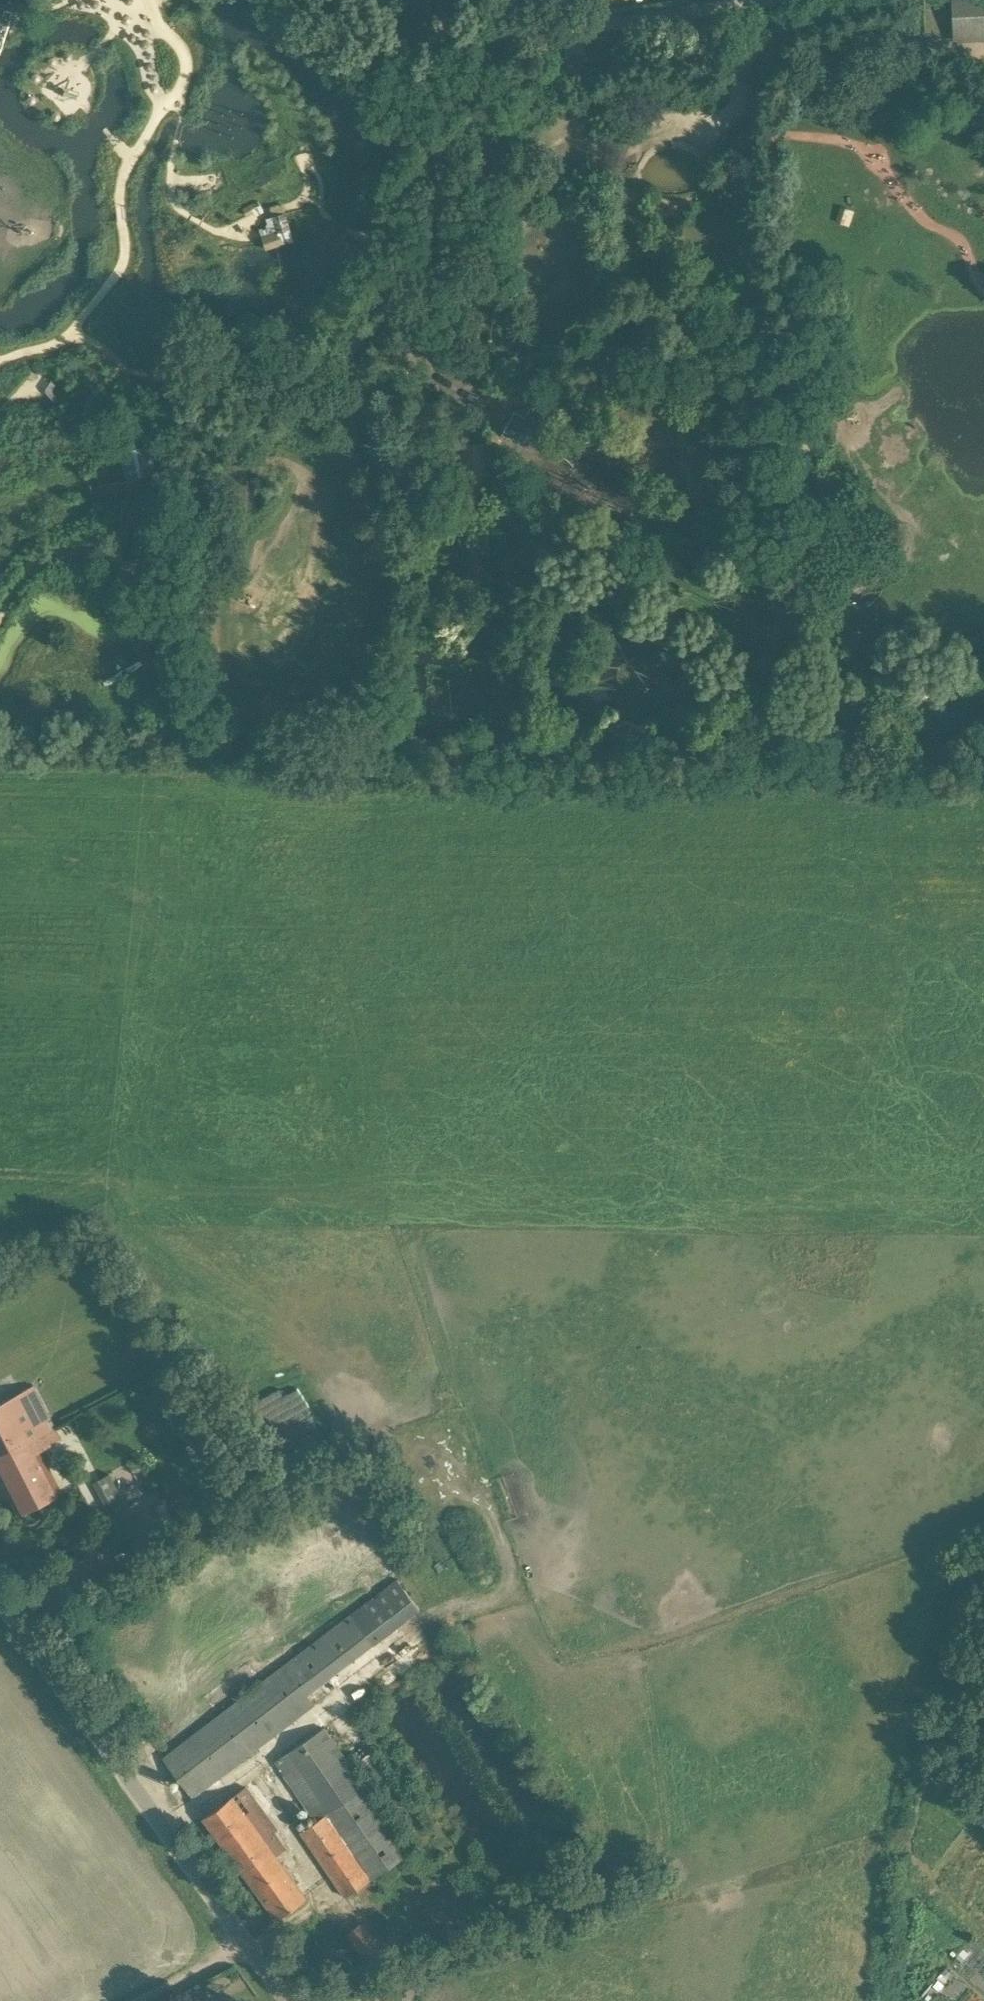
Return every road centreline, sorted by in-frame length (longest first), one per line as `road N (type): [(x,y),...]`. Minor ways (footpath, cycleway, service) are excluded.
road 1 (unclassified): [(282,2000),(0,1612)]

